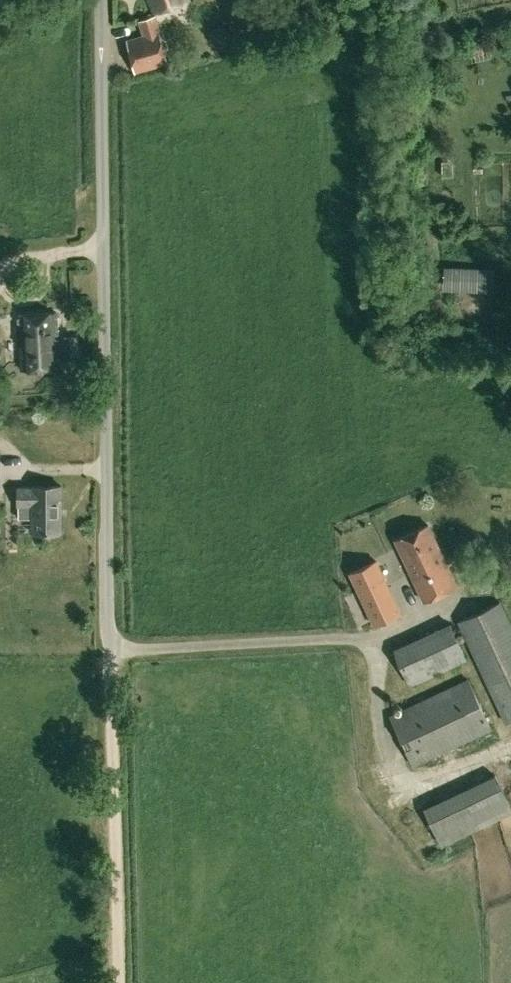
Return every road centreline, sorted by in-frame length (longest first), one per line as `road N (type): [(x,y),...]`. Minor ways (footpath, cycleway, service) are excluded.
road 1 (track): [(116,651),(122,982)]

